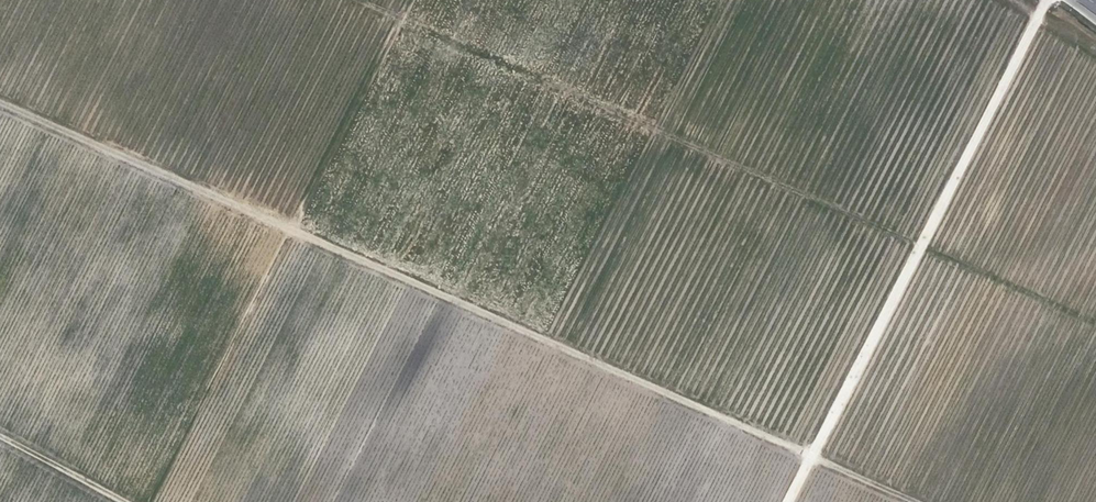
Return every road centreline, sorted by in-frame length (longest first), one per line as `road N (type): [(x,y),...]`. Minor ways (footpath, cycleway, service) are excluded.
road 1 (track): [(1048,0),(789,501)]
road 2 (track): [(125,501),(0,435)]

